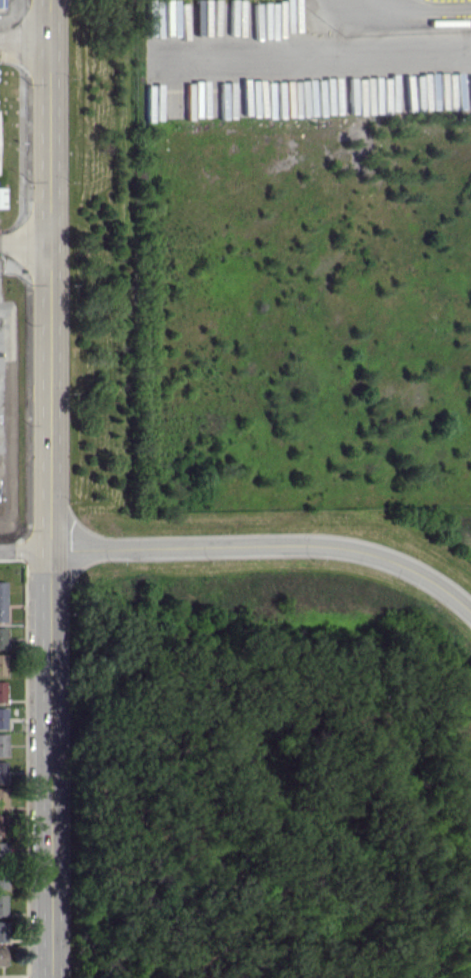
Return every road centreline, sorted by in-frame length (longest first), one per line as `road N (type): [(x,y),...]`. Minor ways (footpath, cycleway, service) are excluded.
road 1 (tertiary): [(49,0),(51,977)]
road 2 (tertiary): [(50,550),(317,549),(406,569),(470,617)]

